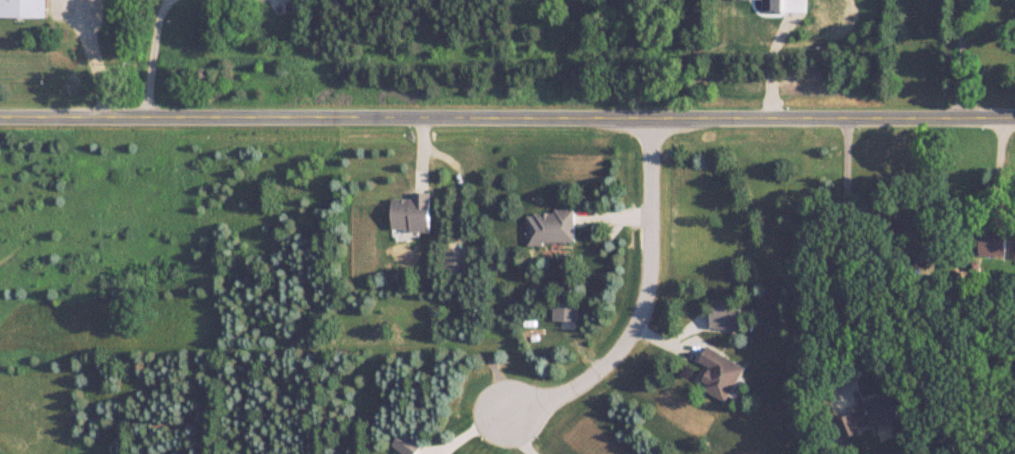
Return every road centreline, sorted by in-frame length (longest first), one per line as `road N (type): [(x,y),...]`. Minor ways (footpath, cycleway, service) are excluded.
road 1 (residential): [(0,120),(1014,119)]
road 2 (residential): [(648,119),(652,264),(635,322),(598,370),(506,411)]

